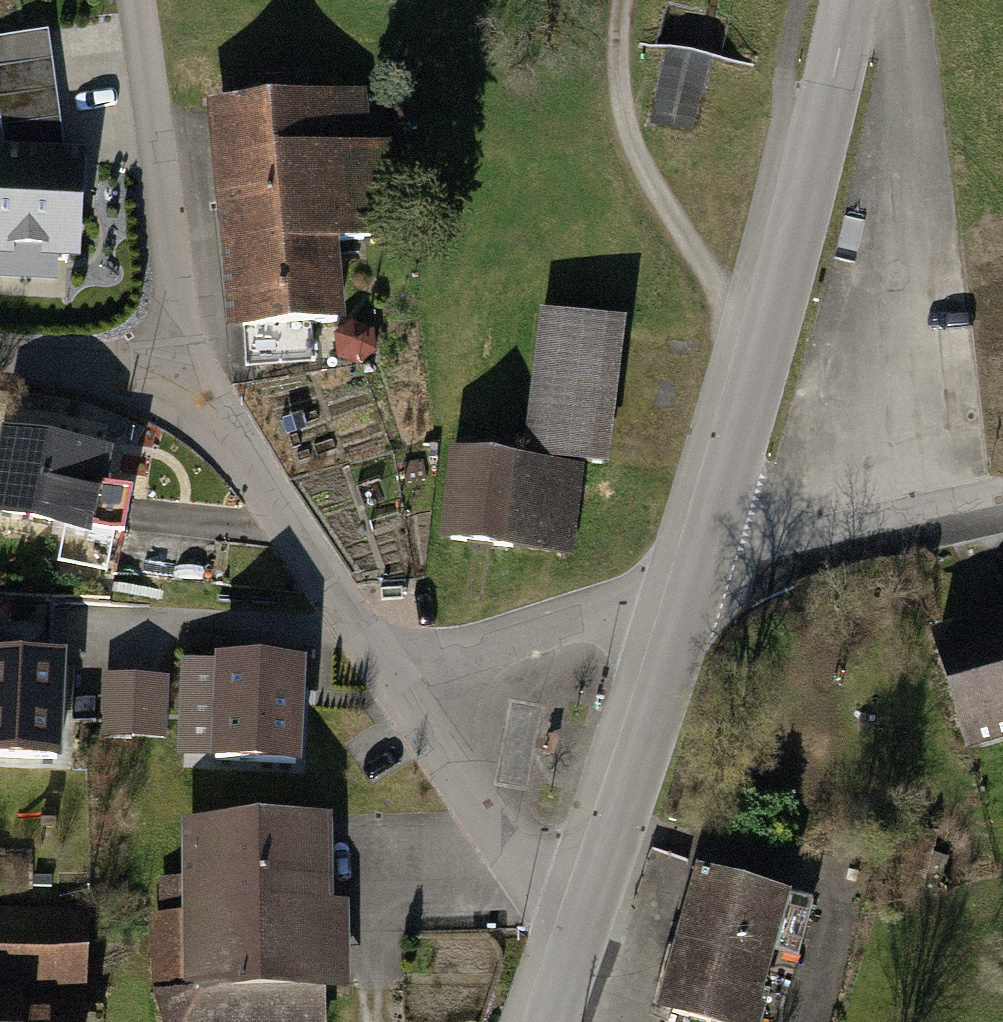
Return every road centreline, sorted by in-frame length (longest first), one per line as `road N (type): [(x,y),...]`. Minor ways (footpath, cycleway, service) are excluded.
road 1 (tertiary): [(849,0),(698,584)]
road 2 (residential): [(181,389),(135,0)]
road 3 (track): [(767,340),(692,255),(626,129),(614,73),(620,0)]
road 4 (tertiary): [(698,584),(574,939)]
road 5 (residential): [(392,680),(257,481),(181,389)]
road 6 (residential): [(698,584),(392,680)]
road 7 (residential): [(574,939),(514,864),(392,680)]
road 8 (residential): [(1002,508),(698,584)]
road 9 (residential): [(181,389),(117,366),(0,359)]

